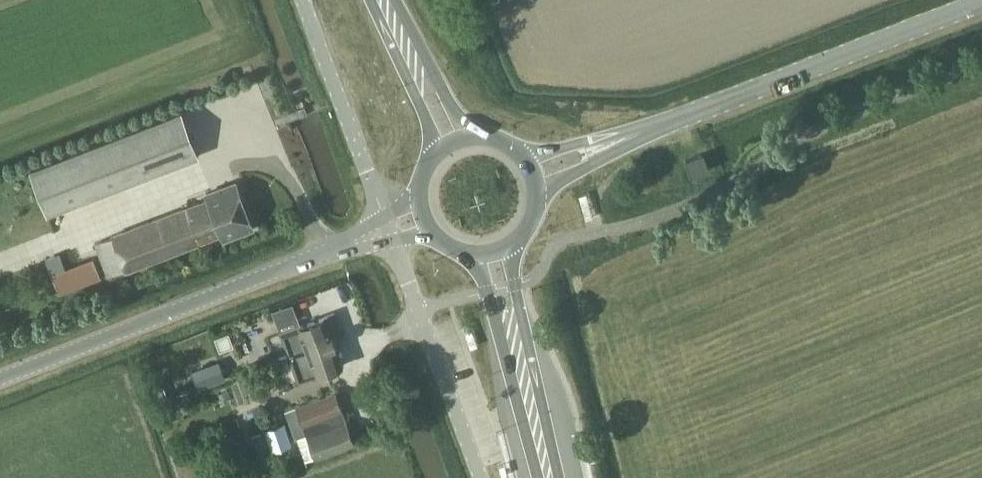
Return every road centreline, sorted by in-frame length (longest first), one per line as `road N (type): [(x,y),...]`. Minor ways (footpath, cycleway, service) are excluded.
road 1 (tertiary): [(0,377),(388,229)]
road 2 (tertiary): [(629,137),(981,2)]
road 3 (unclassified): [(388,229),(304,0)]
road 4 (primary): [(553,477),(510,245)]
road 5 (primary): [(477,254),(546,477)]
road 6 (unclassified): [(419,309),(482,477)]
road 7 (primary): [(375,0),(438,154)]
road 8 (primary): [(468,138),(391,0)]

